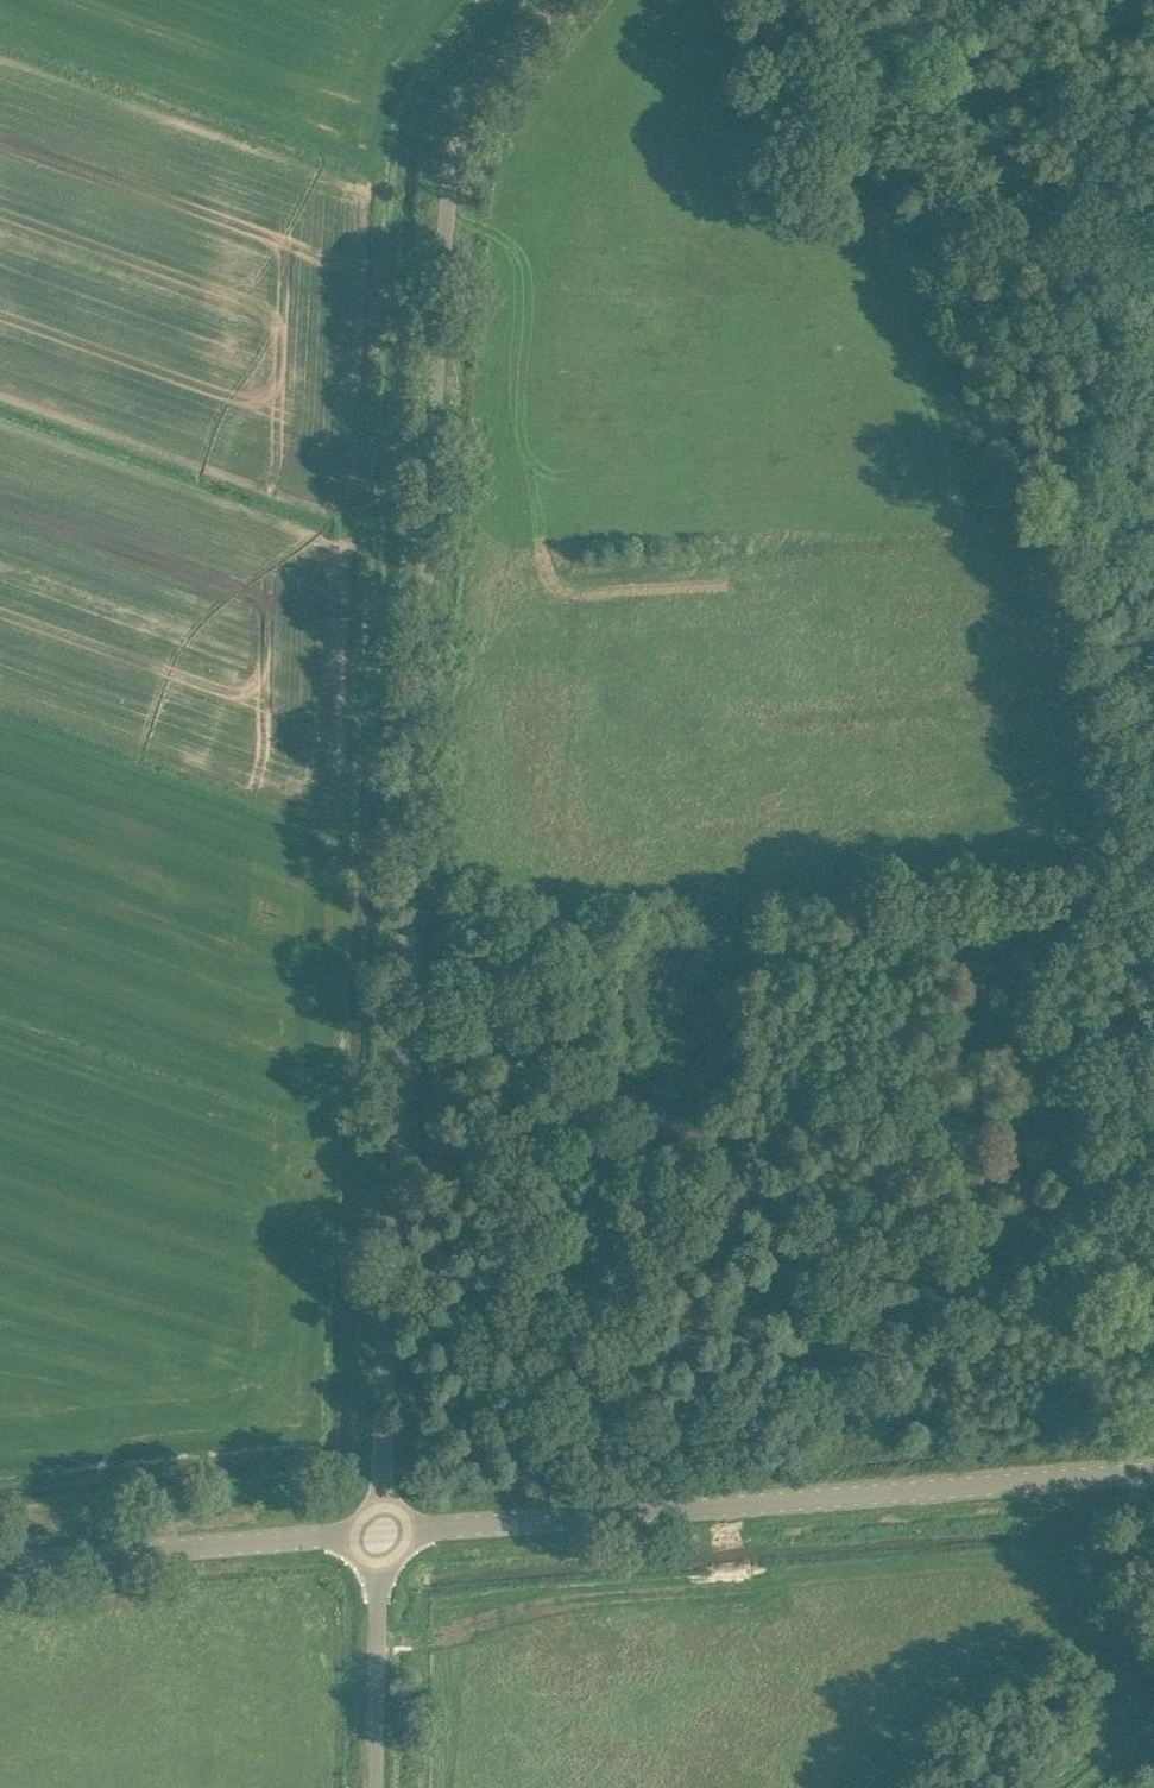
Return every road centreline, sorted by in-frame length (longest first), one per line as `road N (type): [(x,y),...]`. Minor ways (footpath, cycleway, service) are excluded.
road 1 (unclassified): [(381,1534),(378,1252),(432,210),(466,104),(546,0)]
road 2 (unclassified): [(1153,1471),(381,1534)]
road 3 (unclassified): [(381,1534),(0,1561)]
road 4 (unclassified): [(374,1787),(381,1534)]

